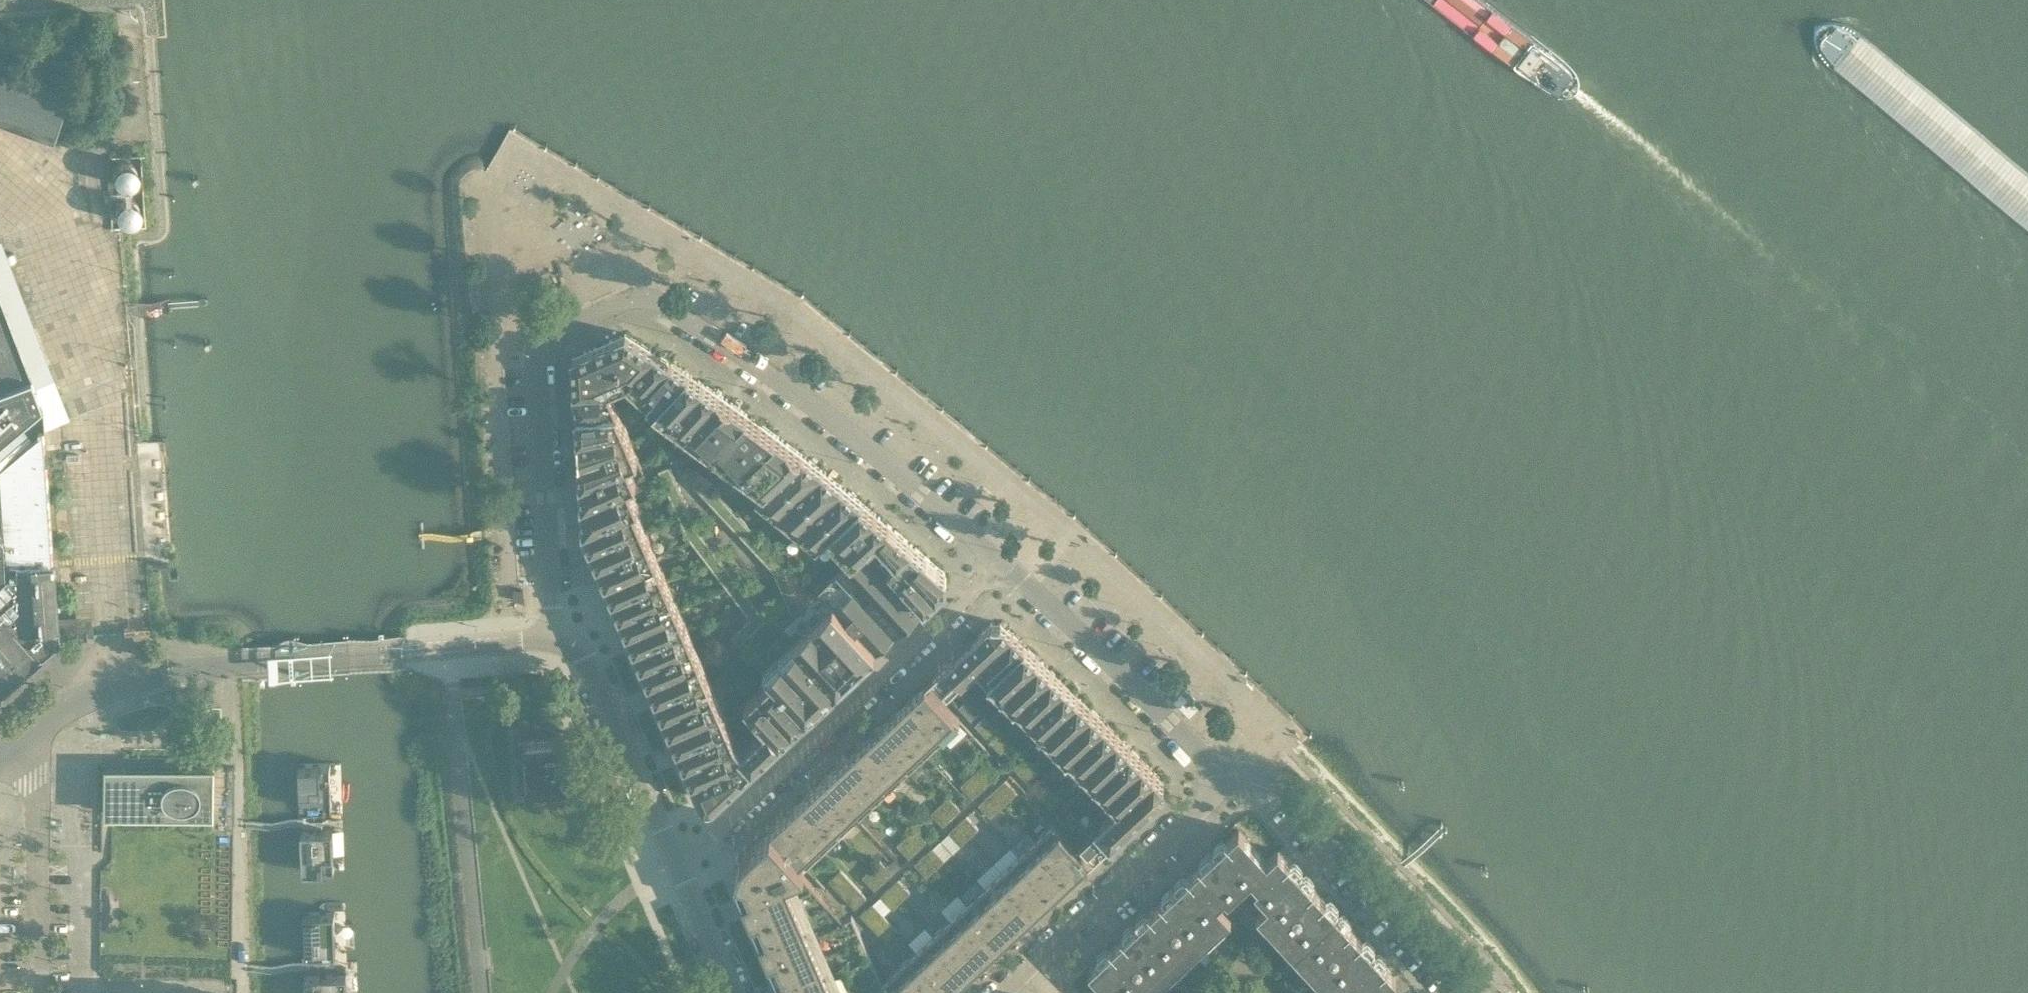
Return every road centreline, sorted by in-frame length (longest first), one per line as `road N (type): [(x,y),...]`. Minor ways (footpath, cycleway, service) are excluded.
road 1 (residential): [(1002,563),(845,426),(670,308),(637,299),(547,342)]
road 2 (residential): [(36,727),(154,678),(555,643)]
road 3 (residential): [(674,856),(704,842),(1002,563)]
road 4 (residential): [(1468,992),(1285,793),(1264,780),(1232,783)]
road 5 (residential): [(1232,783),(1002,563)]
road 6 (residential): [(1003,992),(1232,783)]
road 7 (residential): [(555,643),(547,342)]
road 8 (residential): [(41,992),(36,727)]
road 9 (residential): [(674,856),(591,665),(555,643)]
road 10 (residential): [(734,992),(674,856)]

